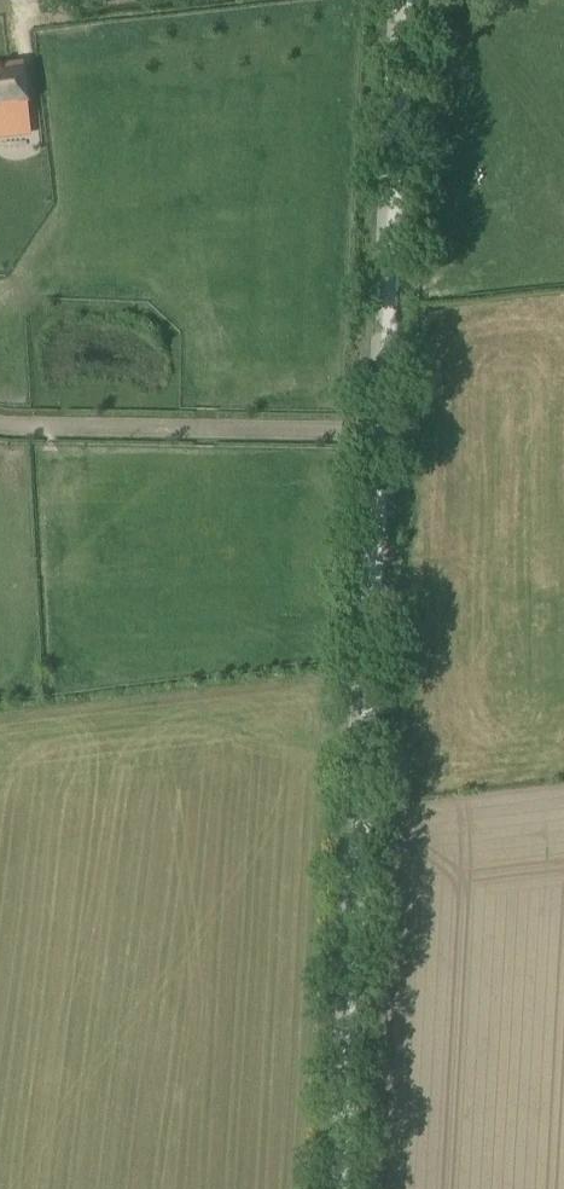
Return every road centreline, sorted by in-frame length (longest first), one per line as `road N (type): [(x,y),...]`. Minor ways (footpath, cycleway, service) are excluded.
road 1 (track): [(404,0),(341,1188)]

